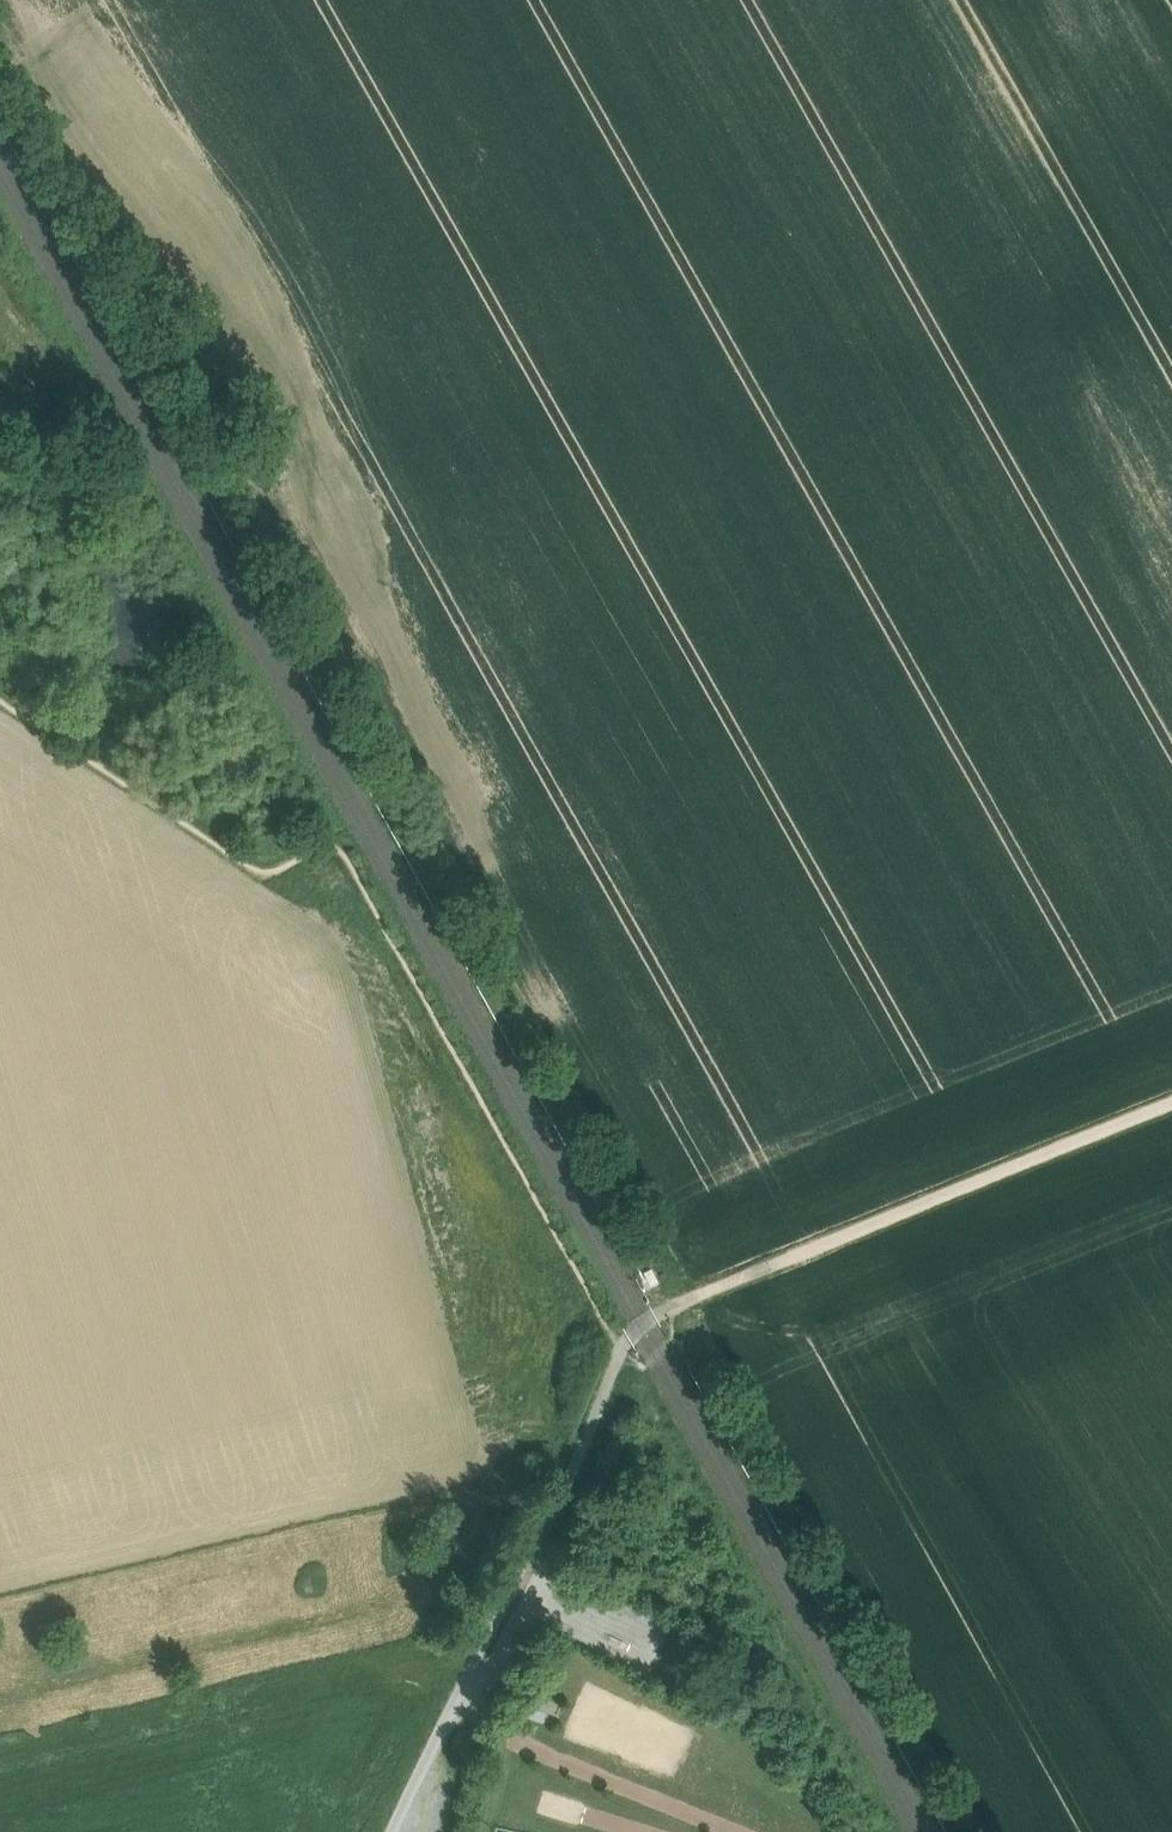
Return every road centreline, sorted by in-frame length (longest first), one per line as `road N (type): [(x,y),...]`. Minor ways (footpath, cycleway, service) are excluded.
road 1 (unclassified): [(394,1831),(581,1452),(611,1369),(640,1326),(1171,1106)]

